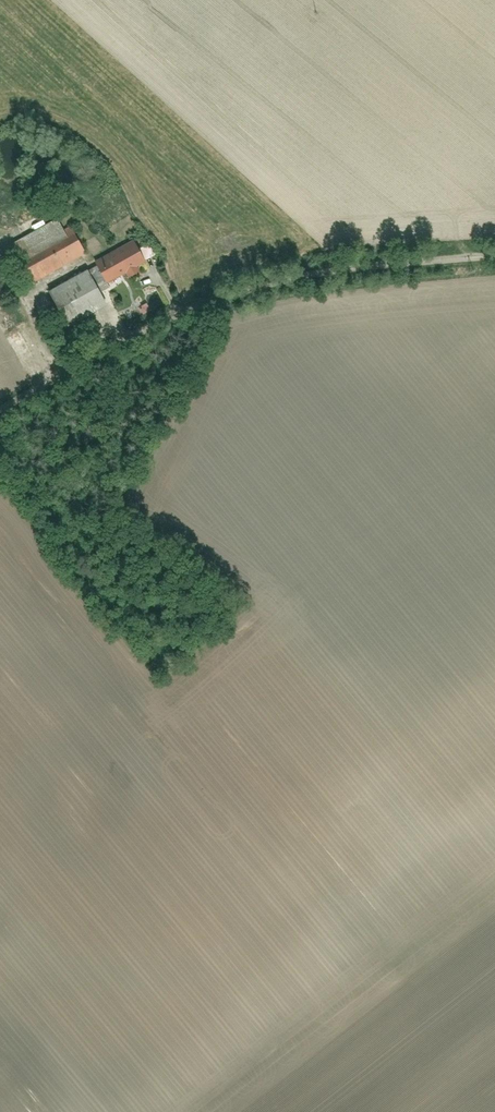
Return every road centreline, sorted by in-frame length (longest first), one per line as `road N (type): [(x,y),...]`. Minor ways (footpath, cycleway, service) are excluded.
road 1 (unclassified): [(0,419),(226,290),(494,258)]

